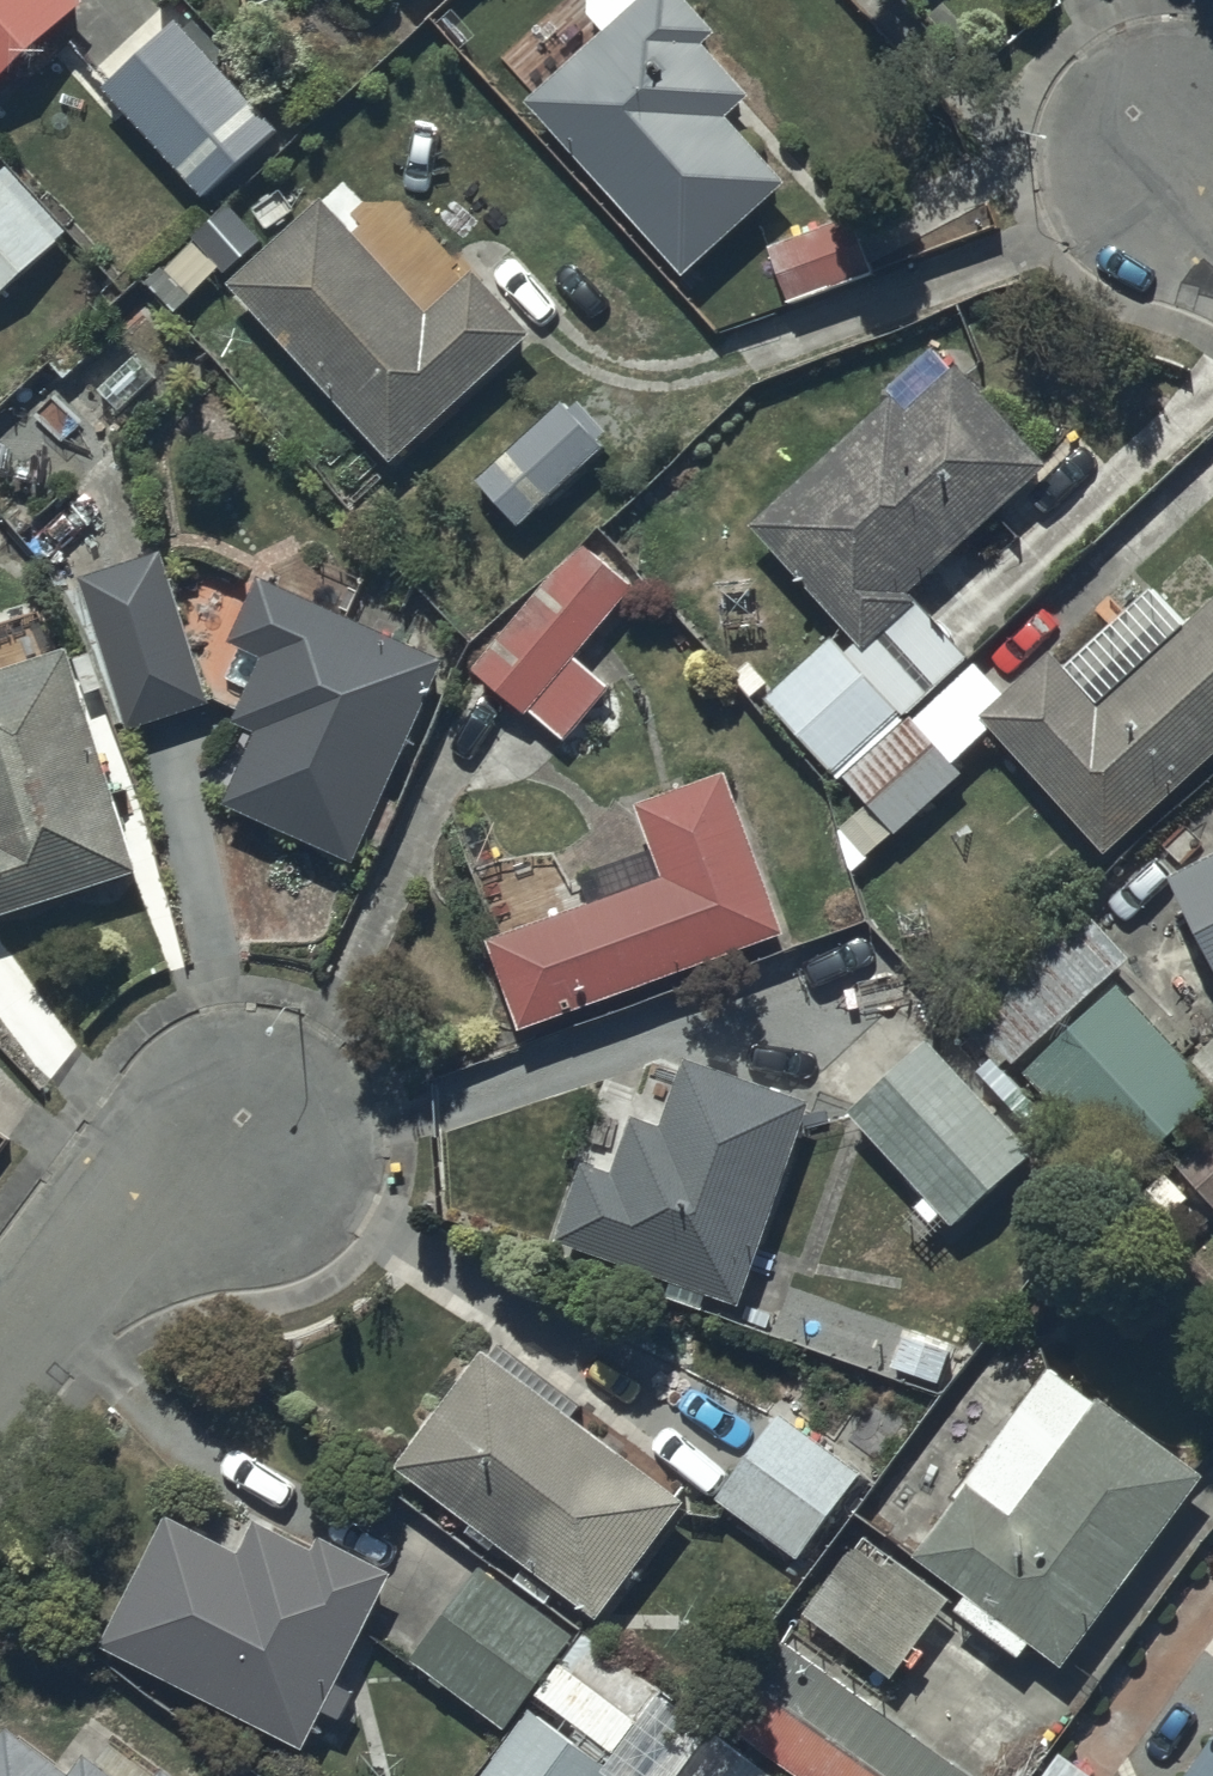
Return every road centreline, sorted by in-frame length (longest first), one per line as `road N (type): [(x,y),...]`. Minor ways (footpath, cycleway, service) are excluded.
road 1 (residential): [(0,1368),(193,1126)]

